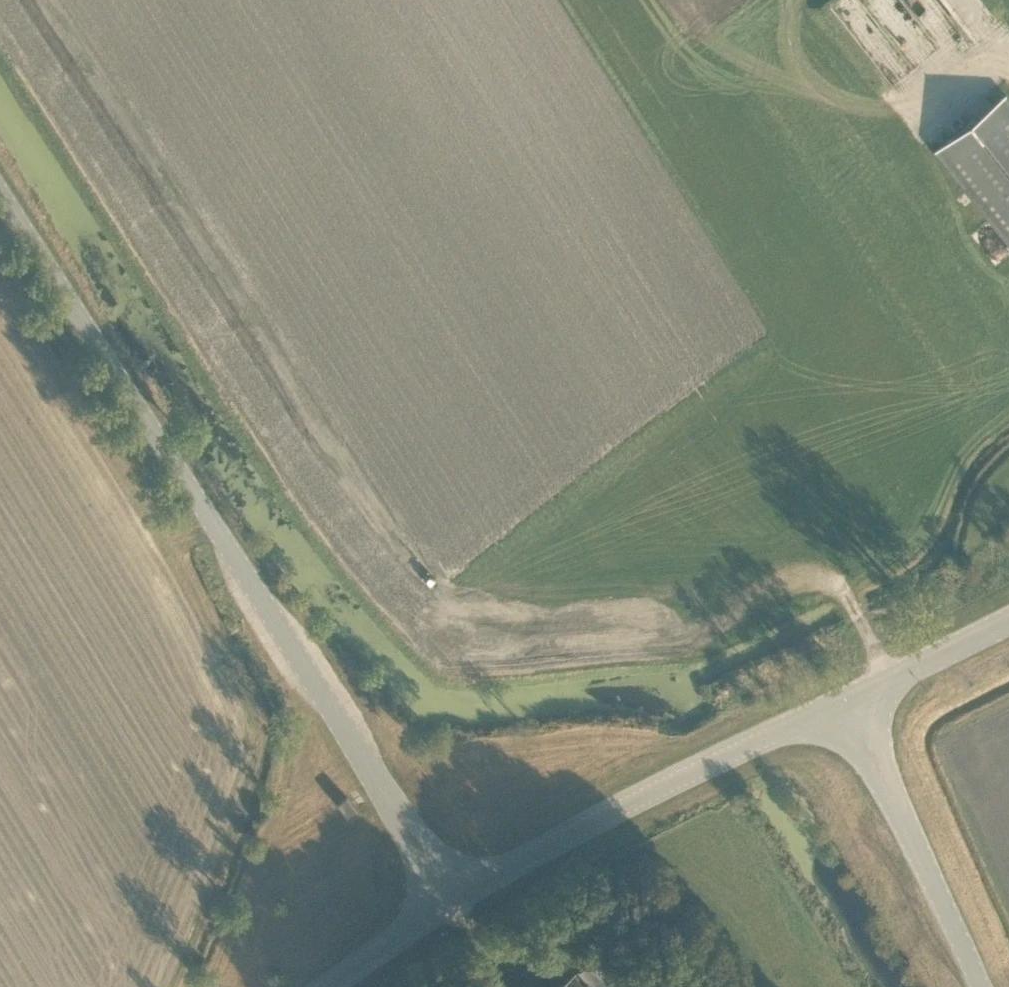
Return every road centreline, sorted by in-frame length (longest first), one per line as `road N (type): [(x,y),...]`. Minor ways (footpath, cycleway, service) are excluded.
road 1 (tertiary): [(453,904),(0,195)]
road 2 (tertiary): [(453,904),(848,700)]
road 3 (tertiary): [(976,986),(848,700)]
road 4 (tertiary): [(848,700),(1008,622)]
road 5 (tertiary): [(334,986),(453,904)]

